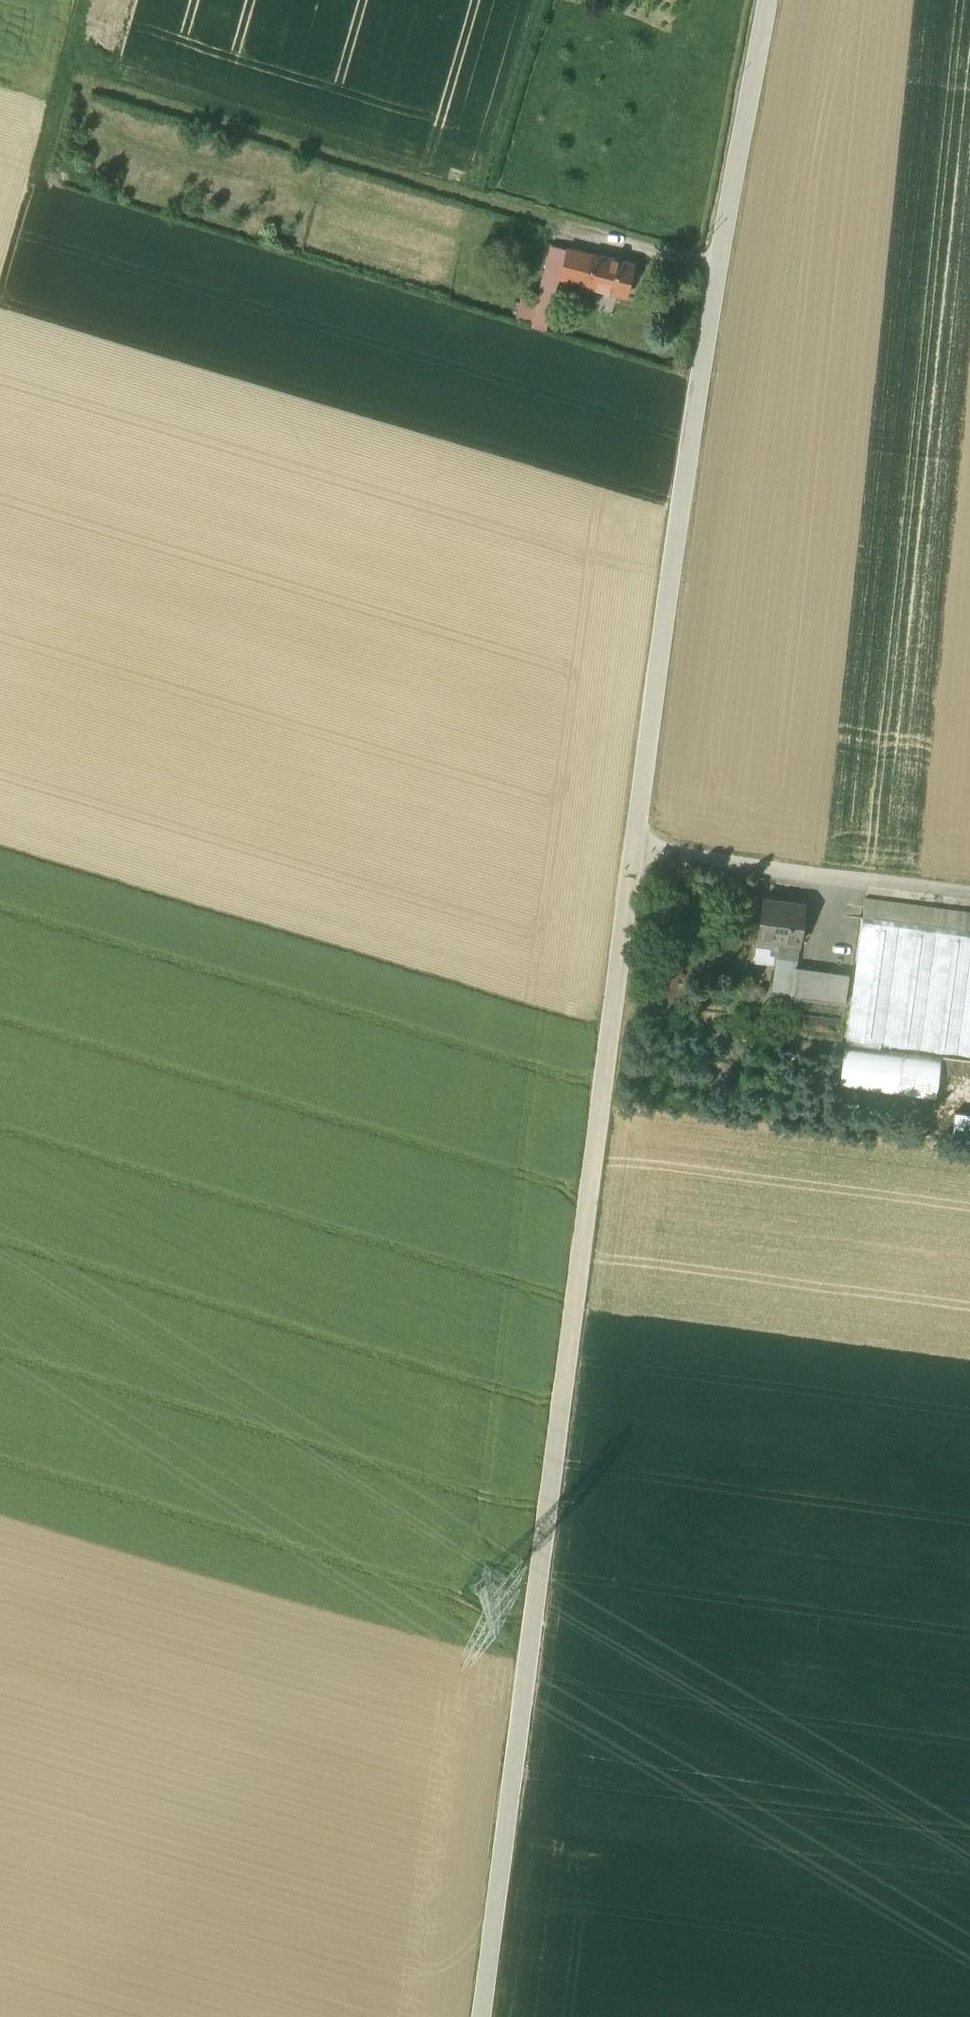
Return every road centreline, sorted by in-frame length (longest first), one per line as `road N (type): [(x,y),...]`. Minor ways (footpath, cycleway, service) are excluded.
road 1 (tertiary): [(766,0),(665,570),(536,1539),(482,2016)]
road 2 (track): [(63,81),(555,229)]
road 3 (track): [(32,180),(87,0)]

